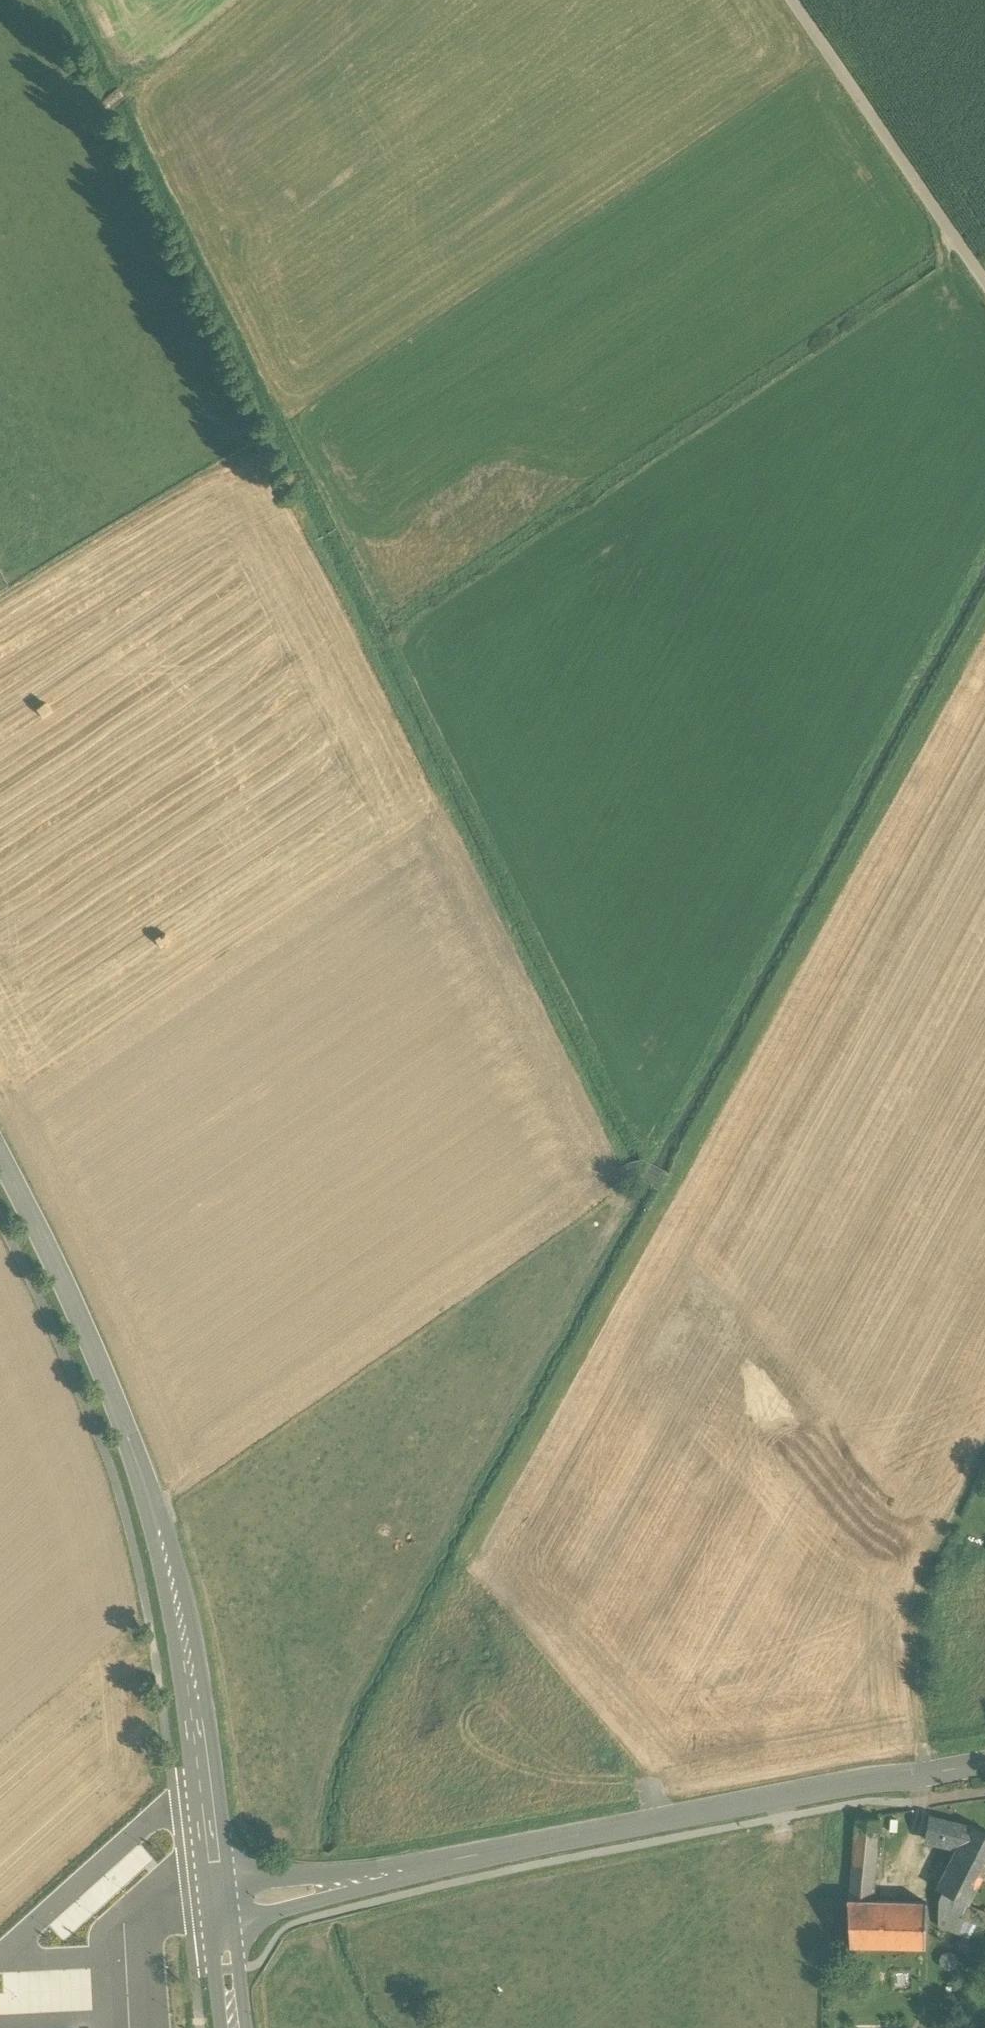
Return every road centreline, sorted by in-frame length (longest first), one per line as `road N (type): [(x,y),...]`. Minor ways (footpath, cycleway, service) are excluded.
road 1 (unclassified): [(221,1883),(189,1646),(162,1546),(126,1430),(0,1150)]
road 2 (track): [(958,247),(396,629)]
road 3 (residential): [(984,1763),(391,1875)]
road 4 (track): [(984,283),(792,0)]
road 5 (track): [(984,1447),(919,1597),(924,1775)]
road 6 (residential): [(225,1920),(282,1913),(391,1875)]
road 7 (residential): [(391,1875),(221,1883)]

